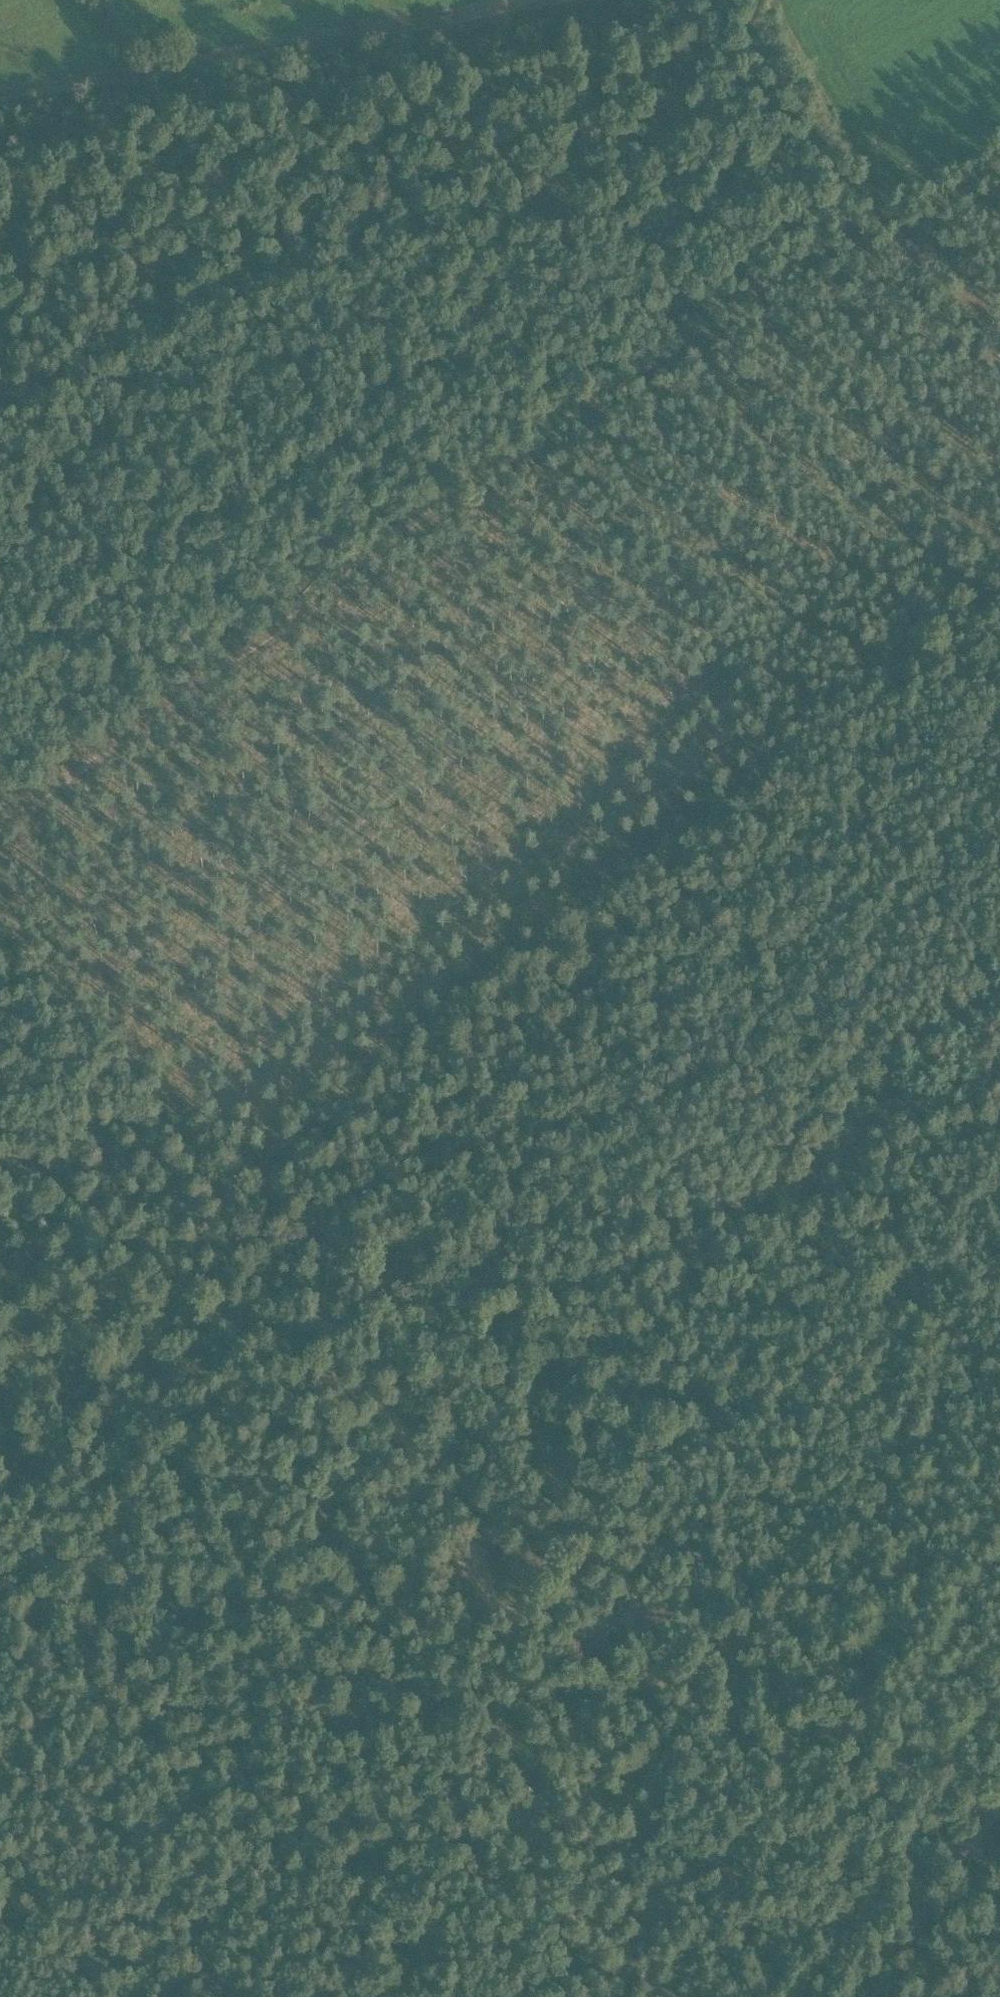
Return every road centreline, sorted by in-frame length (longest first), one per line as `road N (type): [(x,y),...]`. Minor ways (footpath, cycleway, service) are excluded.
road 1 (track): [(999,360),(399,792),(324,868),(115,1042),(281,1201),(292,1270),(338,1388),(395,1447),(502,1648),(525,1843),(594,1944),(671,1996)]
road 2 (track): [(786,7),(734,44),(0,416)]
road 3 (track): [(0,100),(79,78),(381,31)]
road 4 (track): [(783,0),(809,61),(905,222),(999,314)]
road 5 (track): [(999,1381),(887,1247),(999,1148)]
road 6 (track): [(833,1996),(913,1898),(999,1810)]
road 7 (track): [(381,31),(591,0)]
road 8 (track): [(0,939),(115,1042)]

